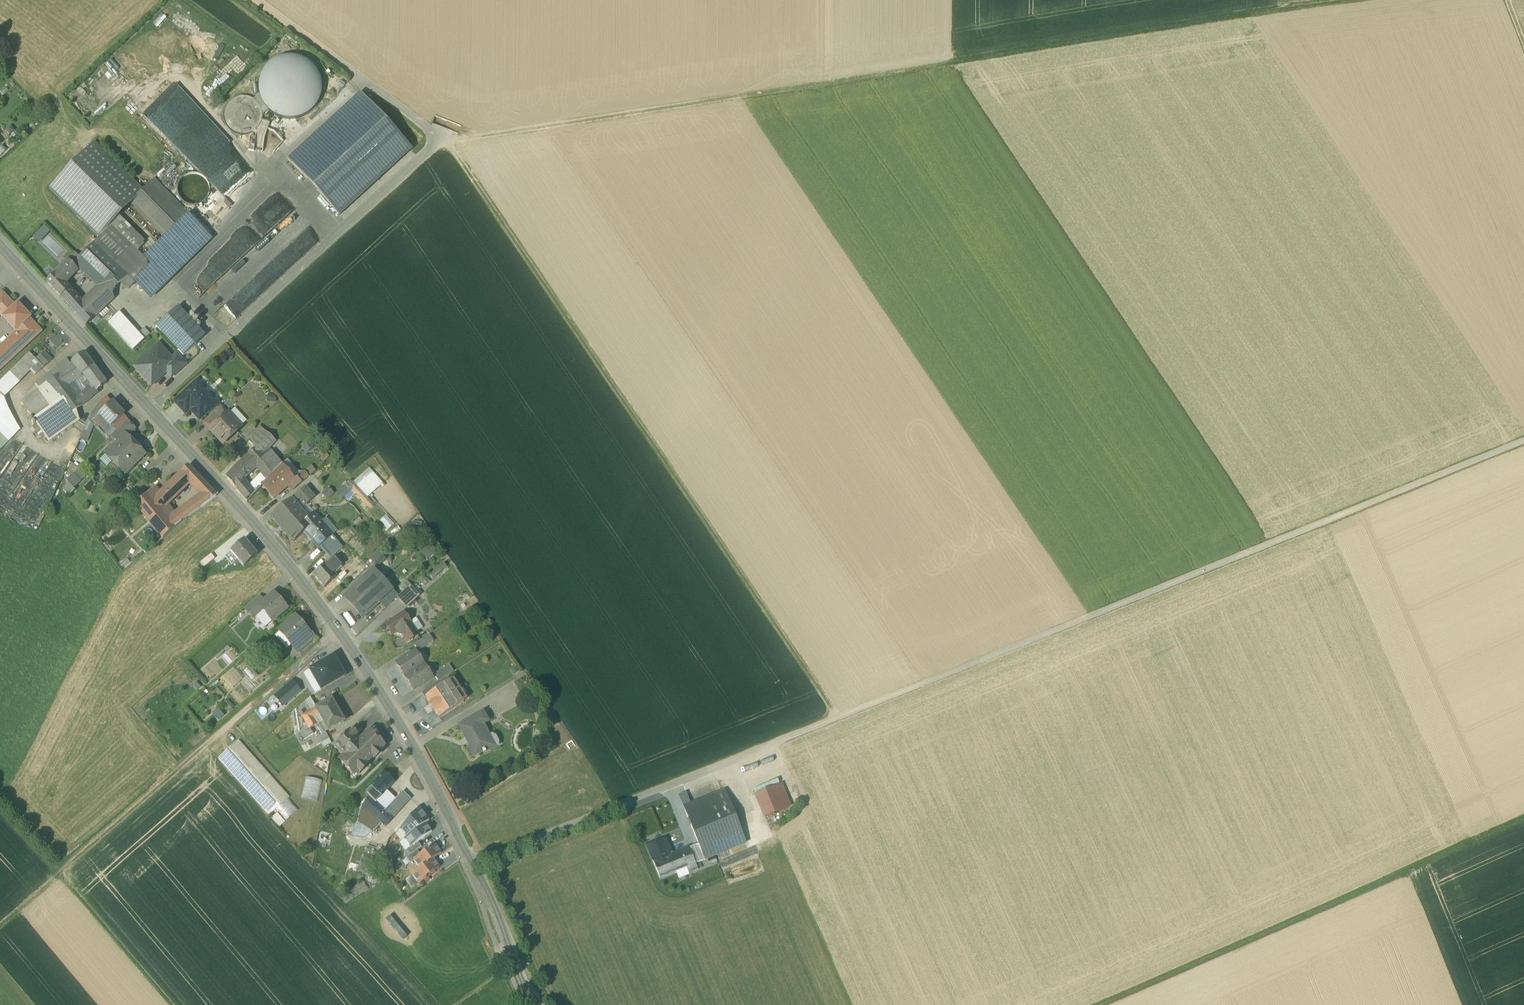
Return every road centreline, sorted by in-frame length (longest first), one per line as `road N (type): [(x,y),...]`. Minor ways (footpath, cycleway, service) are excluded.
road 1 (track): [(835,719),(446,142),(1350,0)]
road 2 (track): [(1523,440),(475,864)]
road 3 (tertiary): [(535,1004),(413,744),(340,632),(259,528),(0,244)]
road 4 (track): [(149,408),(446,142),(256,0)]
road 5 (track): [(1097,1004),(1523,818)]
road 6 (track): [(0,928),(340,632)]
road 7 (track): [(170,1004),(0,809)]

